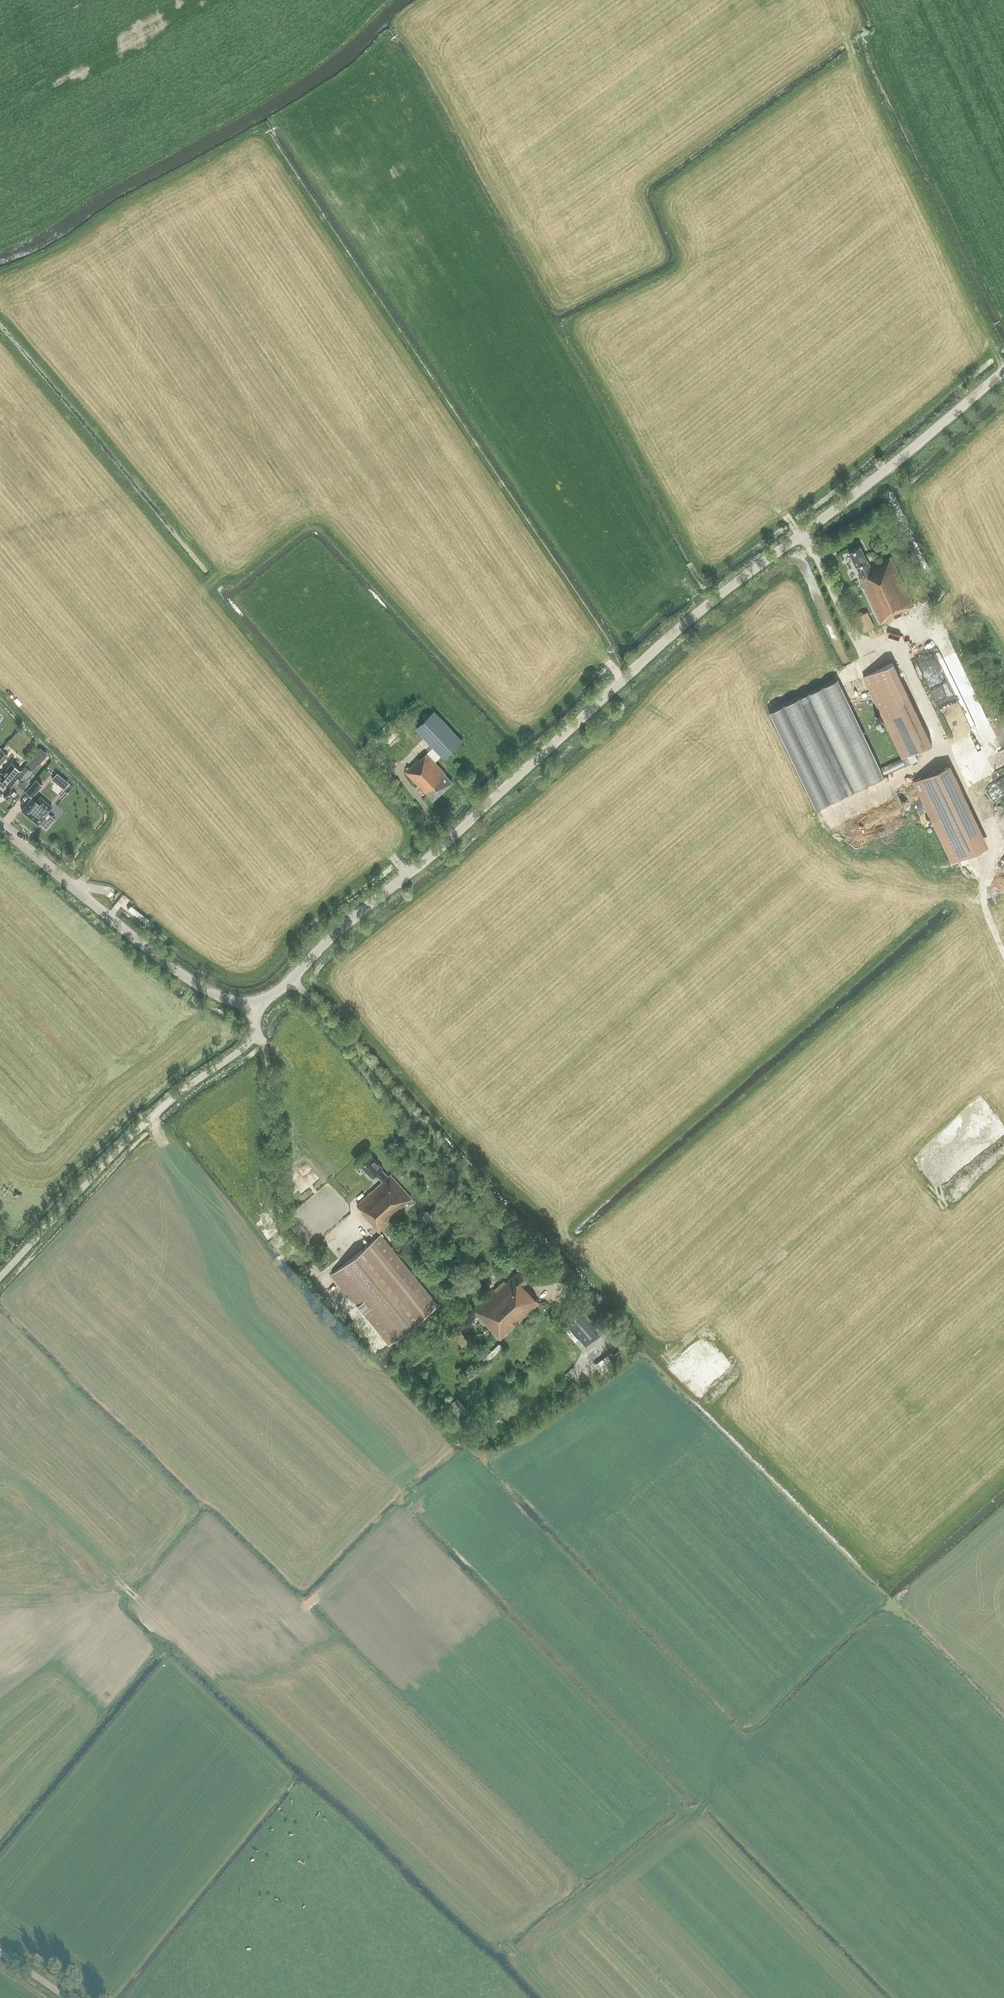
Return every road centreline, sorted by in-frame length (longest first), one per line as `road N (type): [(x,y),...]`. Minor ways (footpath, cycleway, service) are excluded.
road 1 (tertiary): [(253,1001),(278,991),(668,639),(1003,371)]
road 2 (unclassified): [(0,1278),(147,1122),(249,1043),(253,1001)]
road 3 (tertiary): [(253,1001),(213,993),(180,973),(0,826)]
road 4 (track): [(942,747),(958,751),(997,840),(984,898),(1003,952)]

